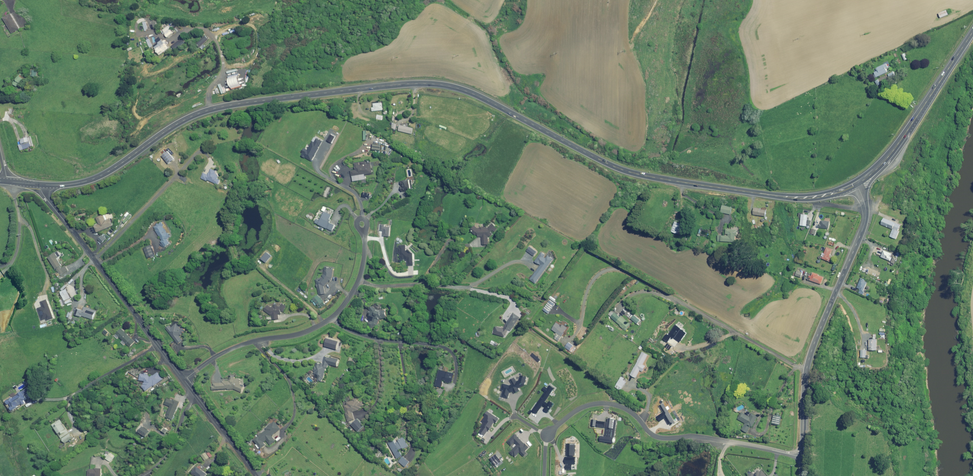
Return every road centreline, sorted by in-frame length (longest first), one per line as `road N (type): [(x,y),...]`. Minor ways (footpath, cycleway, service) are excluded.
road 1 (primary): [(40,185),(95,179),(217,107),(423,84),(472,94),(635,174),(801,199),(857,185)]
road 2 (residential): [(547,436),(579,409),(608,403),(657,437),(803,457)]
road 3 (tertiary): [(863,199),(862,232),(808,361),(803,457)]
road 4 (residential): [(184,380),(232,348),(328,321),(358,283),(362,224)]
road 5 (residential): [(184,380),(40,185)]

